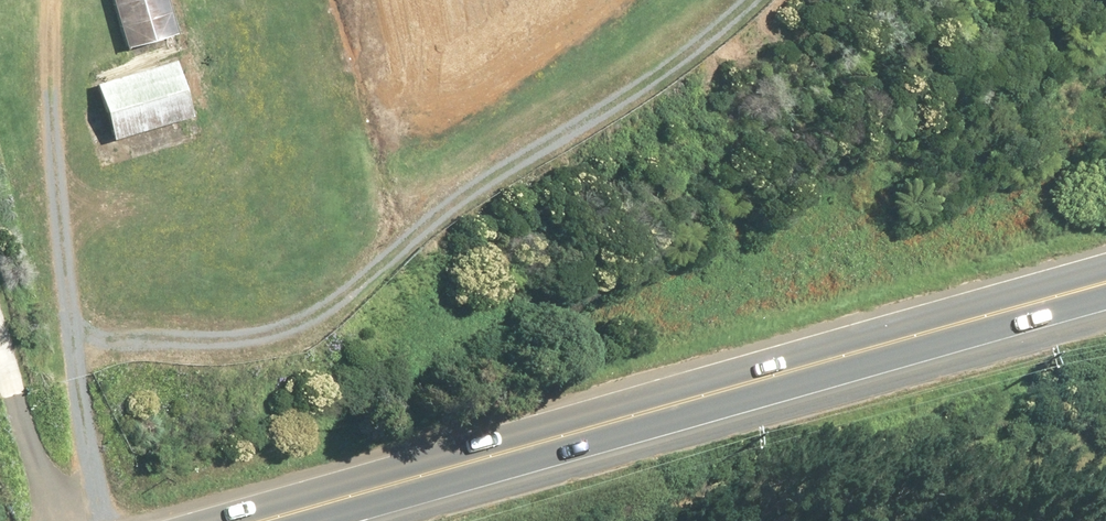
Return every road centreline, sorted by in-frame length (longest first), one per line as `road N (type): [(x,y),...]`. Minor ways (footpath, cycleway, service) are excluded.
road 1 (track): [(11,387),(98,346),(194,348),(335,298),(460,197),(732,61),(778,0)]
road 2 (primary): [(280,520),(1105,286)]
road 3 (track): [(0,349),(50,520)]

